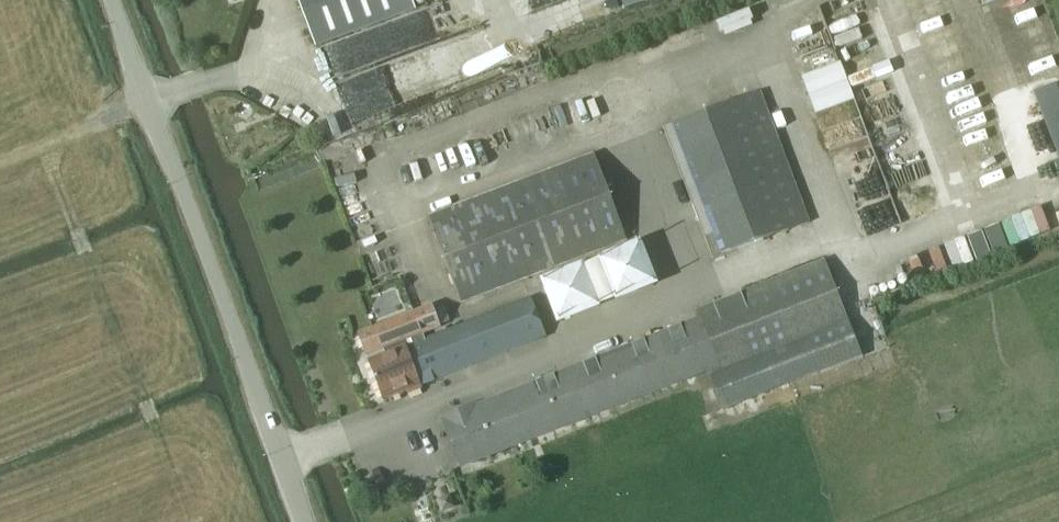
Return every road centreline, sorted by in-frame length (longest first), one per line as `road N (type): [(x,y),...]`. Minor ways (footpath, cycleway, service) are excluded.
road 1 (unclassified): [(308,521),(113,0)]

